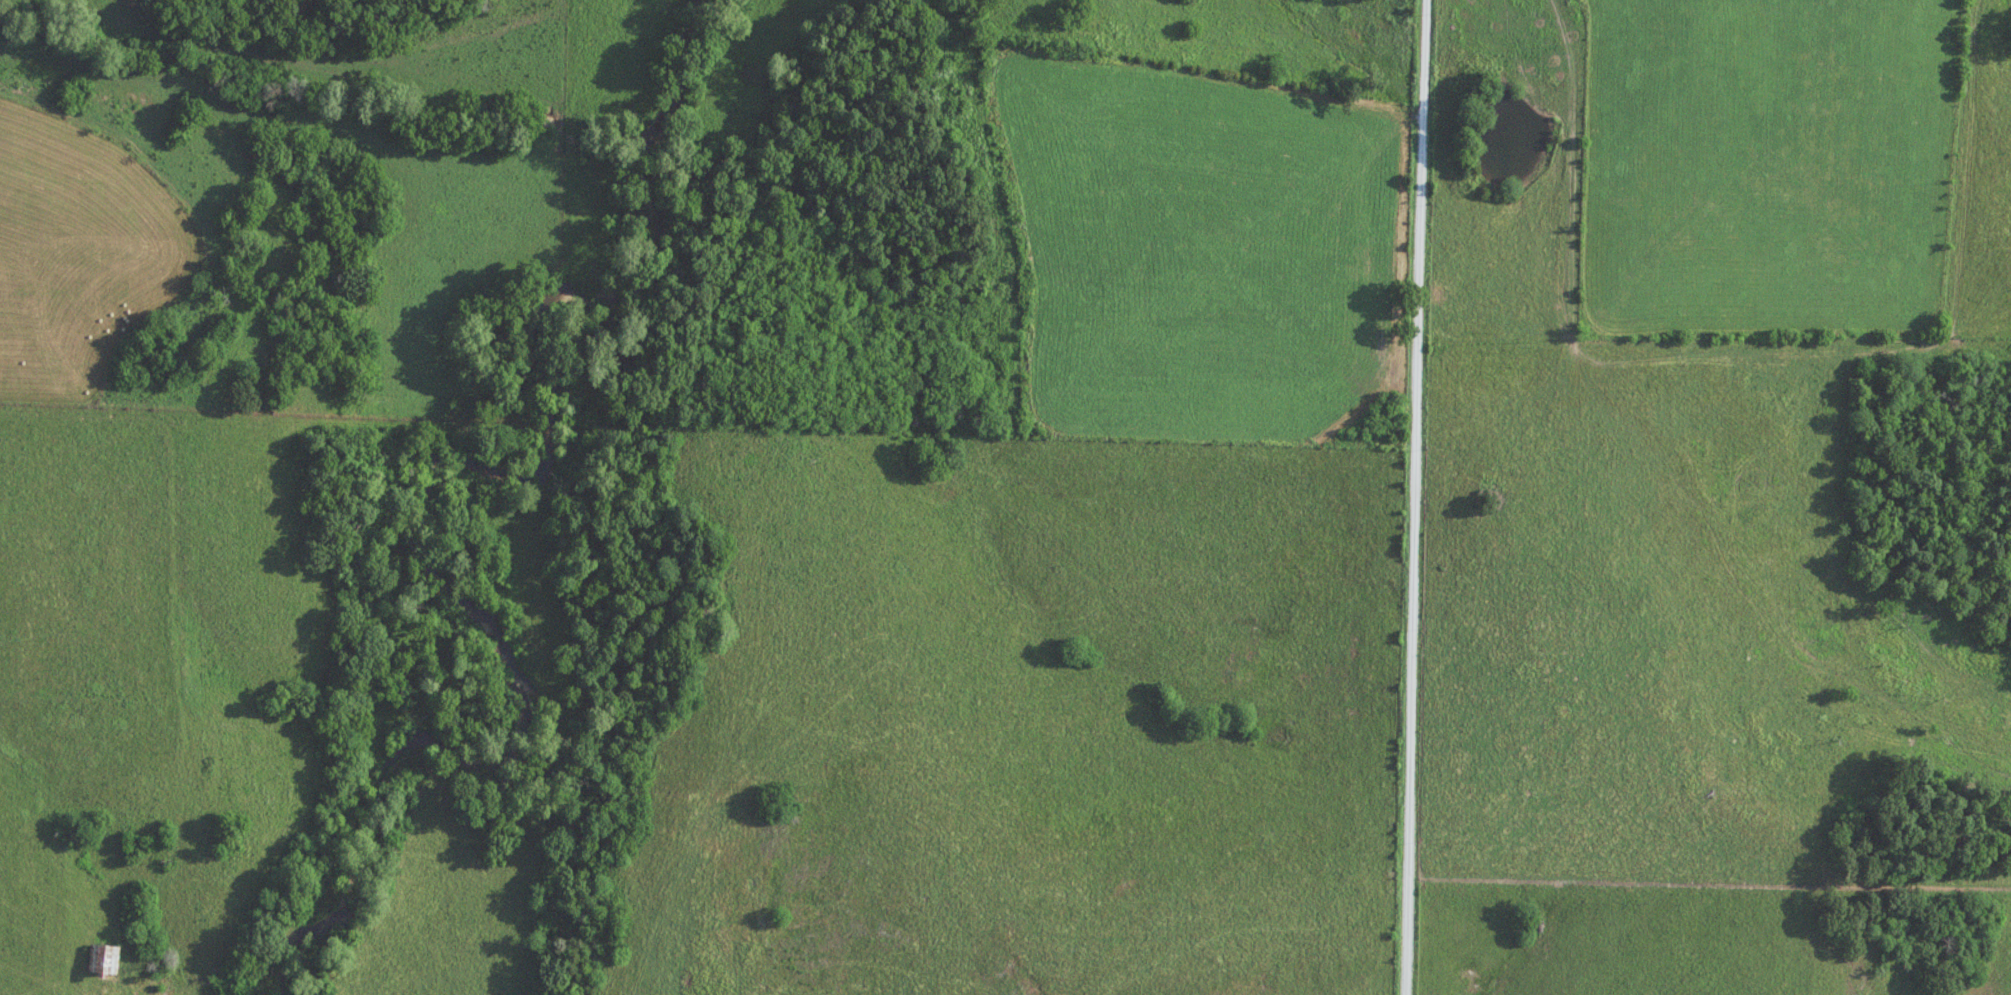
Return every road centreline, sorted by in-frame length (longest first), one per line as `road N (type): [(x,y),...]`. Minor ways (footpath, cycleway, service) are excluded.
road 1 (residential): [(1428,0),(1408,994)]

